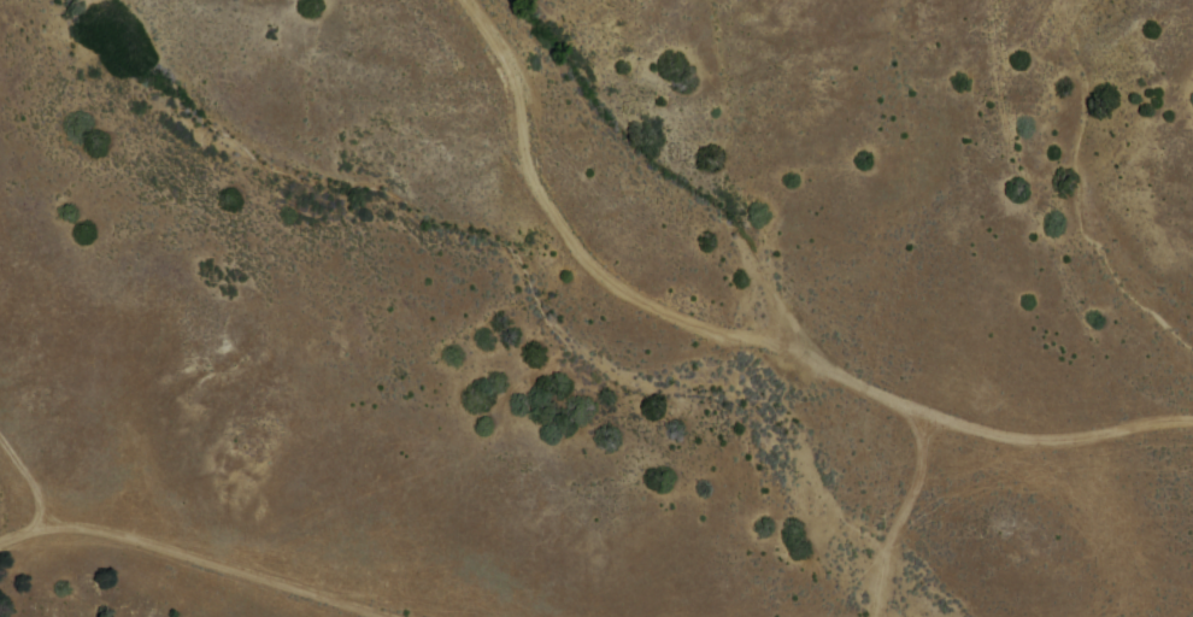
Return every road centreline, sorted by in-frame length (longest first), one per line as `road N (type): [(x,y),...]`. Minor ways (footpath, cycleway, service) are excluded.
road 1 (residential): [(1192,415),(1018,433),(959,418),(815,351),(621,290),(578,252),(537,187),(510,83),(463,0)]
road 2 (residential): [(911,0),(964,294),(1044,434)]
road 3 (residential): [(388,616),(71,523),(0,524)]
road 4 (residential): [(1044,434),(912,493),(888,513),(874,537),(864,616)]

